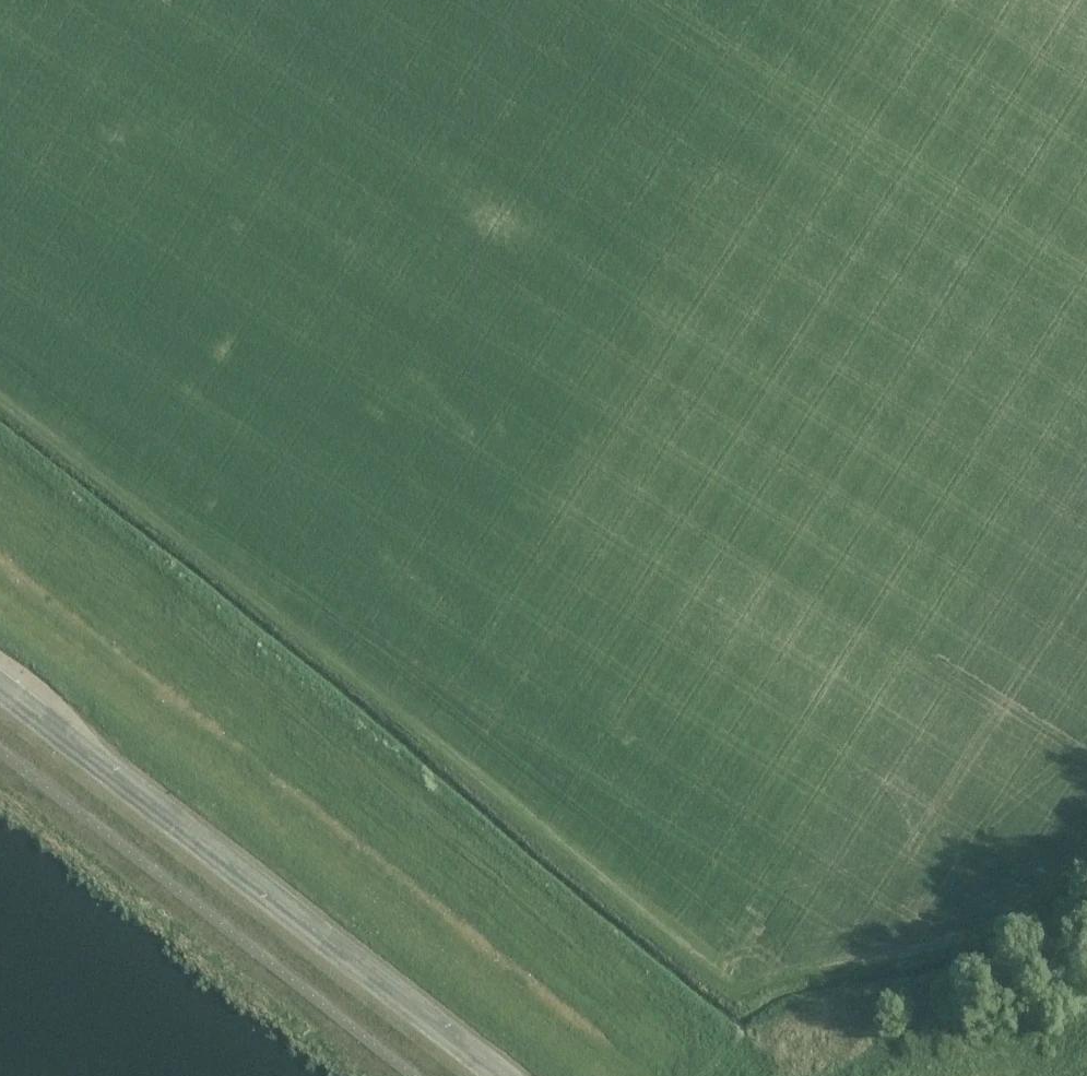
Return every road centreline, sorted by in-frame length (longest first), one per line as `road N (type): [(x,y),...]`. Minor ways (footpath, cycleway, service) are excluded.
road 1 (tertiary): [(497,1075),(0,689)]

